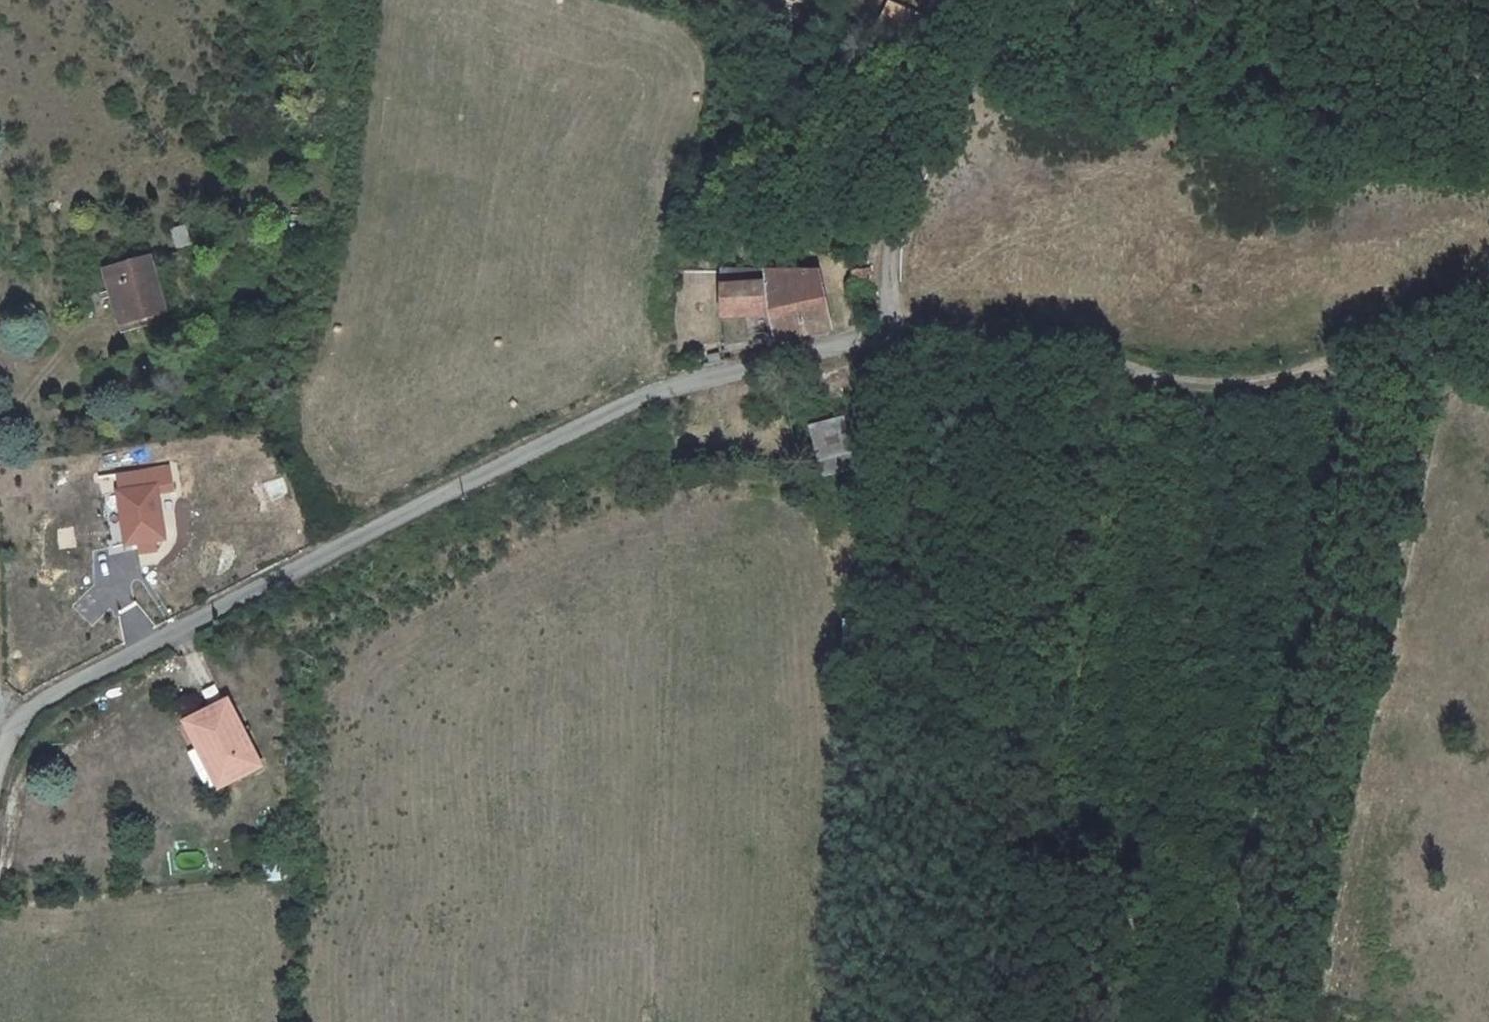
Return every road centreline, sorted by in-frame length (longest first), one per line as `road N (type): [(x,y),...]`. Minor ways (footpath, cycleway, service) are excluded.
road 1 (residential): [(0,750),(32,711),(184,626),(640,398),(910,327)]
road 2 (track): [(910,327),(1035,337),(1150,377),(1204,385),(1289,383),(1440,317),(1488,283)]

